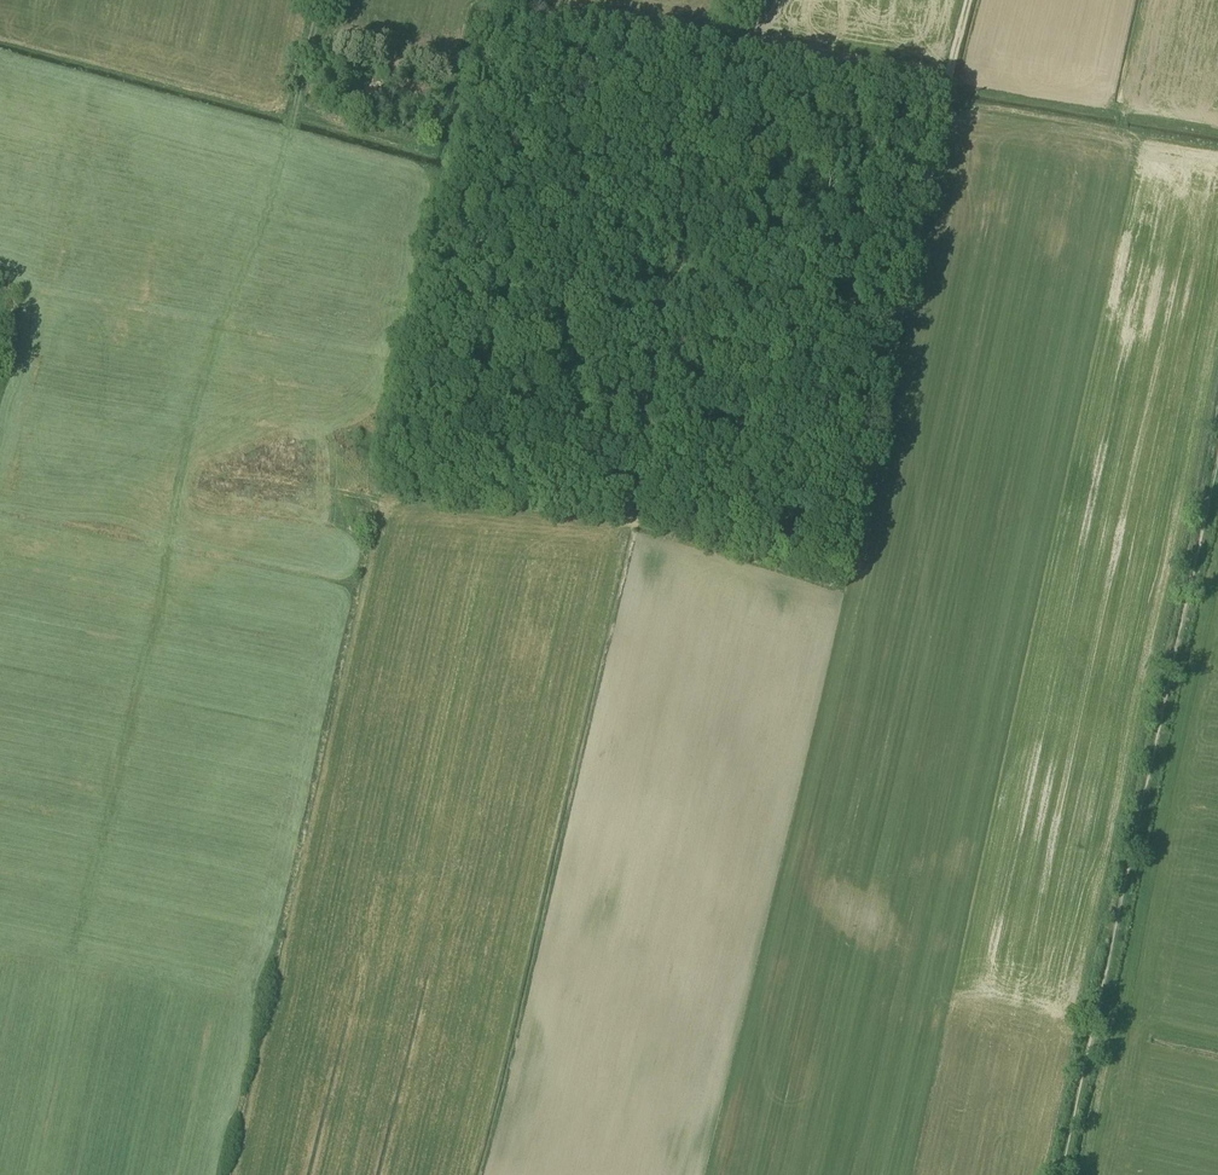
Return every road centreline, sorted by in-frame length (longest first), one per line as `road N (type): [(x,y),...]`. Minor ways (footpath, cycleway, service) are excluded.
road 1 (track): [(892,356),(970,0)]
road 2 (track): [(287,134),(318,0)]

